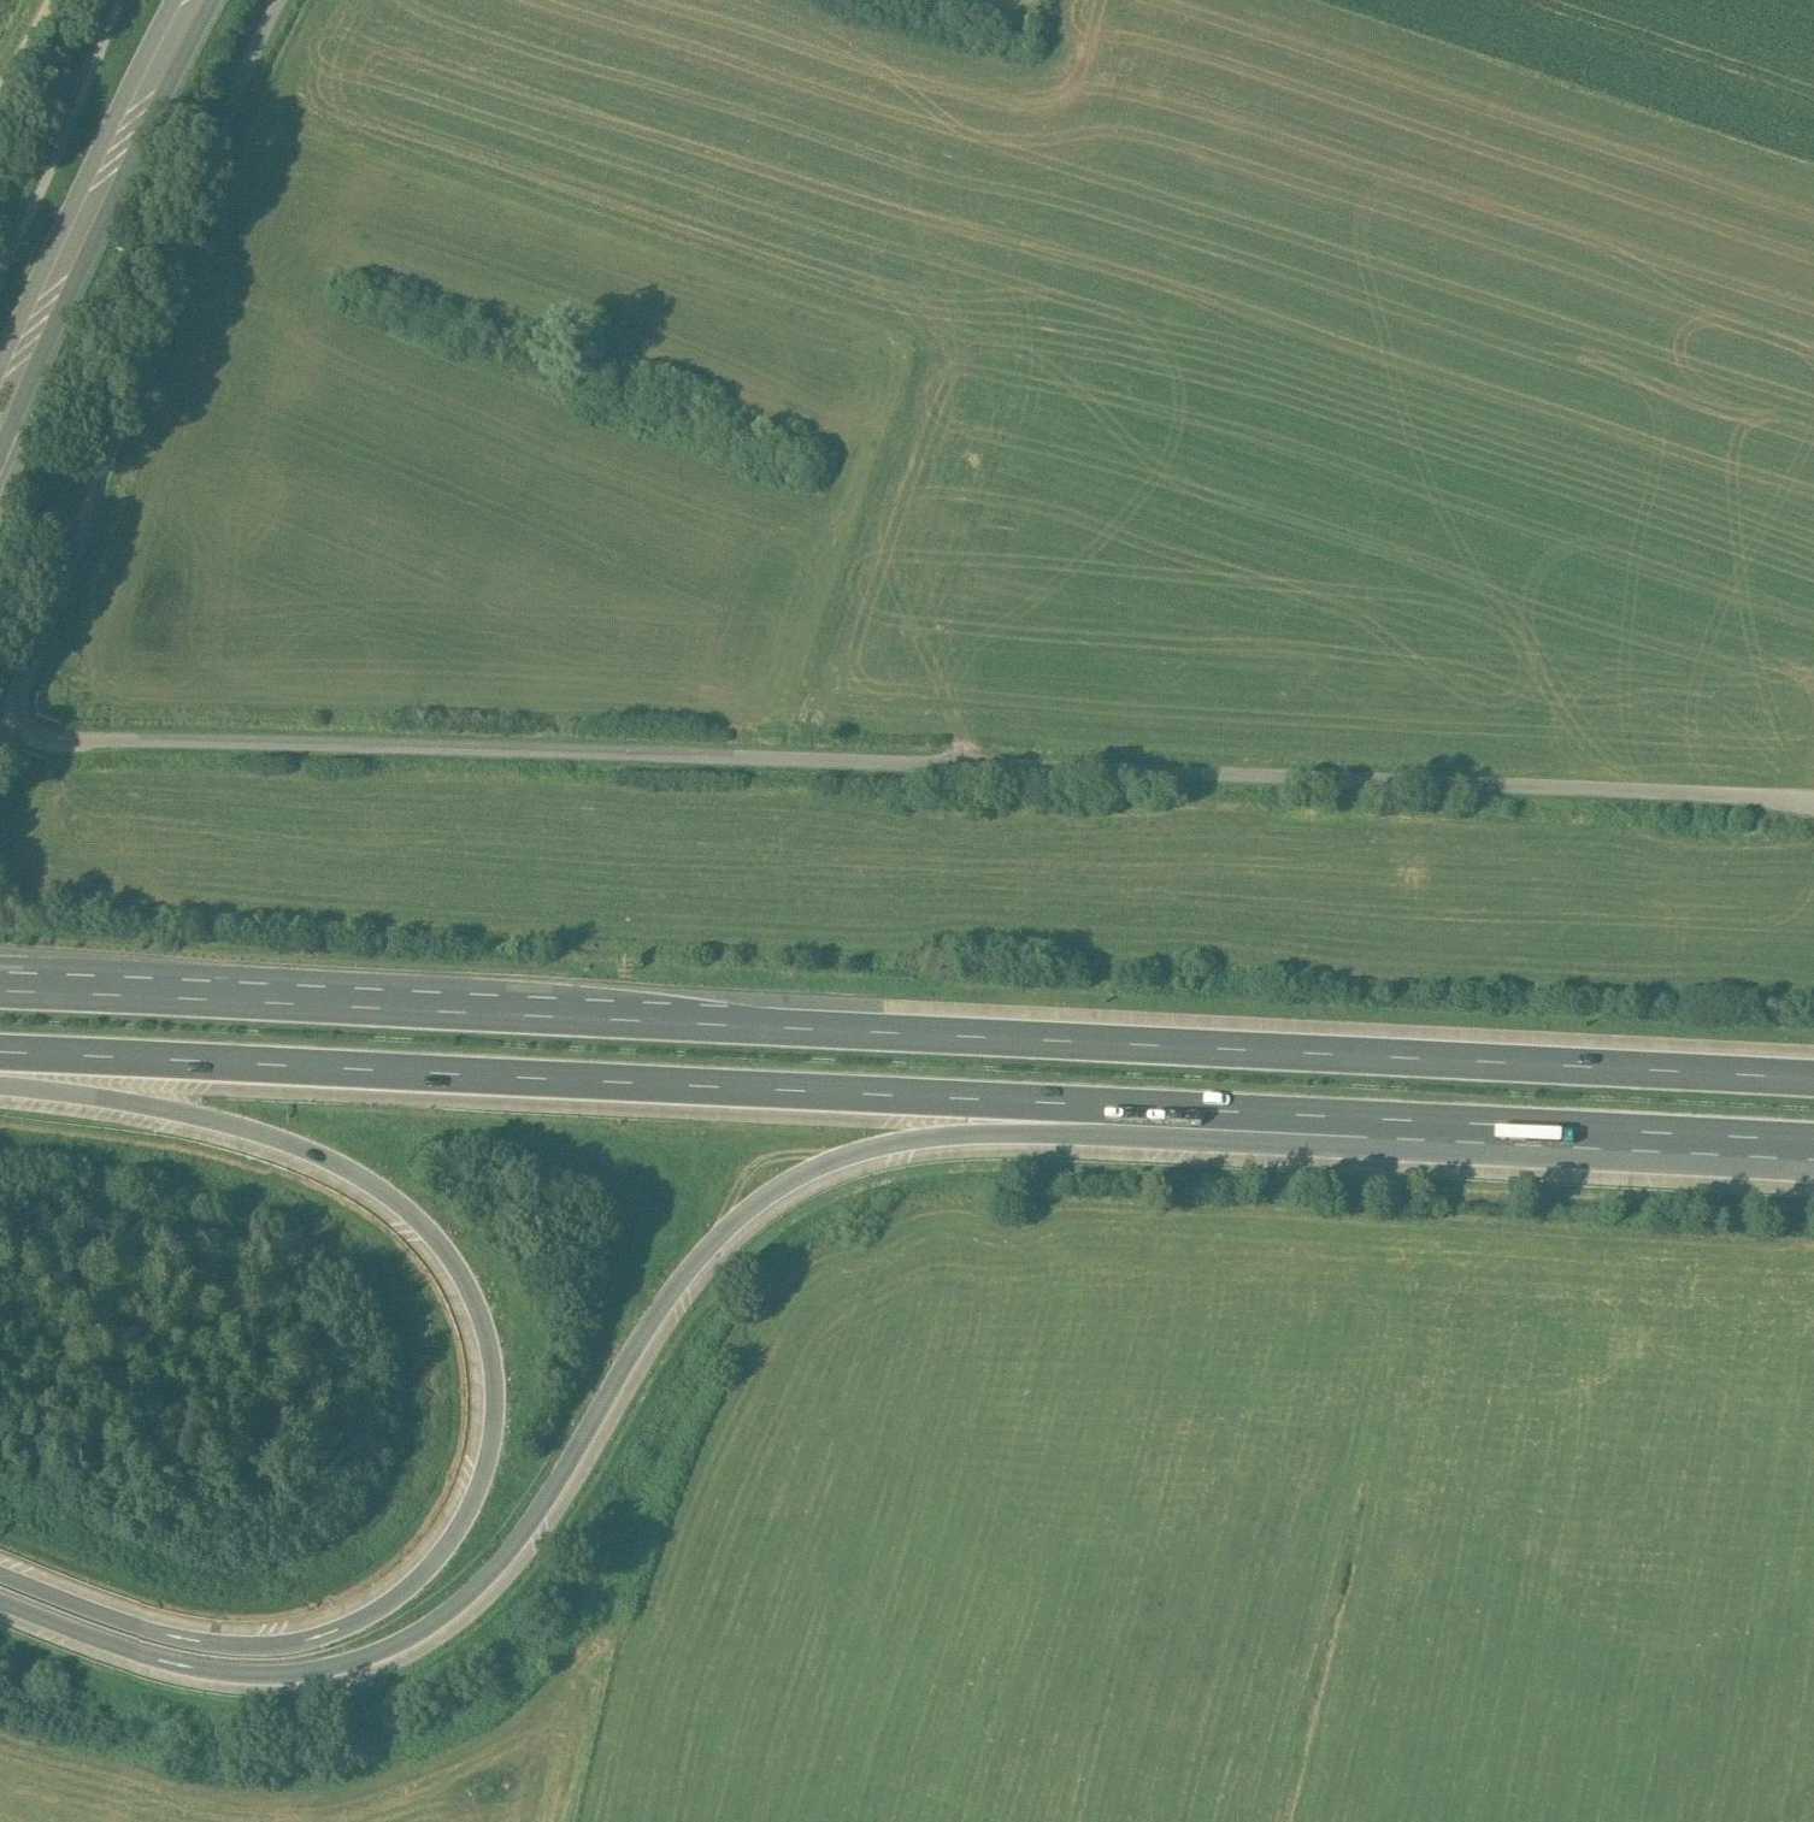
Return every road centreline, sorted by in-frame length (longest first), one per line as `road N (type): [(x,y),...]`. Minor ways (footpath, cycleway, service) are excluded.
road 1 (unclassified): [(1813,806),(776,761),(60,744),(26,733),(17,712),(21,678),(237,86),(279,0)]
road 2 (motorway): [(1813,1080),(0,992)]
road 3 (motorway): [(0,1606),(153,1664),(236,1679),(323,1674),(388,1653),(446,1619),(499,1569),(660,1311),(749,1210),(854,1154),(1095,1107)]
road 4 (motorway): [(0,1074),(255,1132),(355,1175),(396,1202),(432,1236),(475,1304),(488,1341),(495,1421),(478,1494),(438,1563),(386,1610),(323,1641),(253,1651),(180,1642),(0,1579)]
road 5 (motorway): [(0,1053),(1095,1107)]
road 6 (motorway): [(1095,1107),(1813,1143)]
road 7 (primary): [(0,422),(193,0)]

